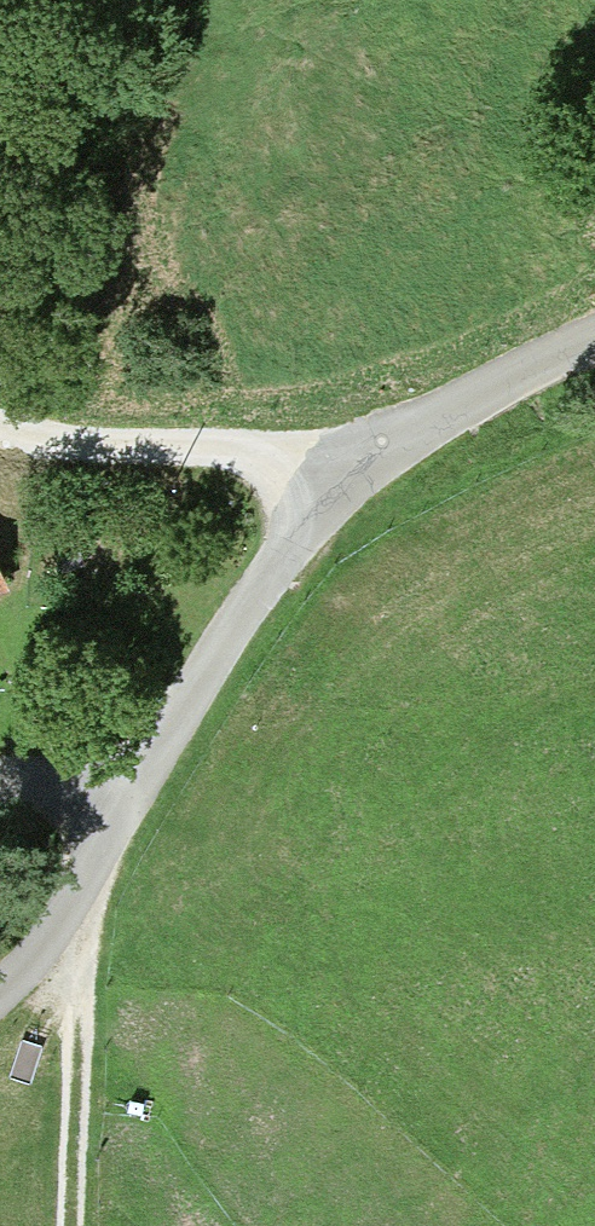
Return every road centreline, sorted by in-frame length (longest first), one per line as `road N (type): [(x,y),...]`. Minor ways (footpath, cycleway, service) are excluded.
road 1 (track): [(0,995),(45,952),(151,757),(295,530),(322,464),(594,350)]
road 2 (track): [(0,425),(322,464)]
road 3 (track): [(63,1225),(69,1010),(45,952)]

